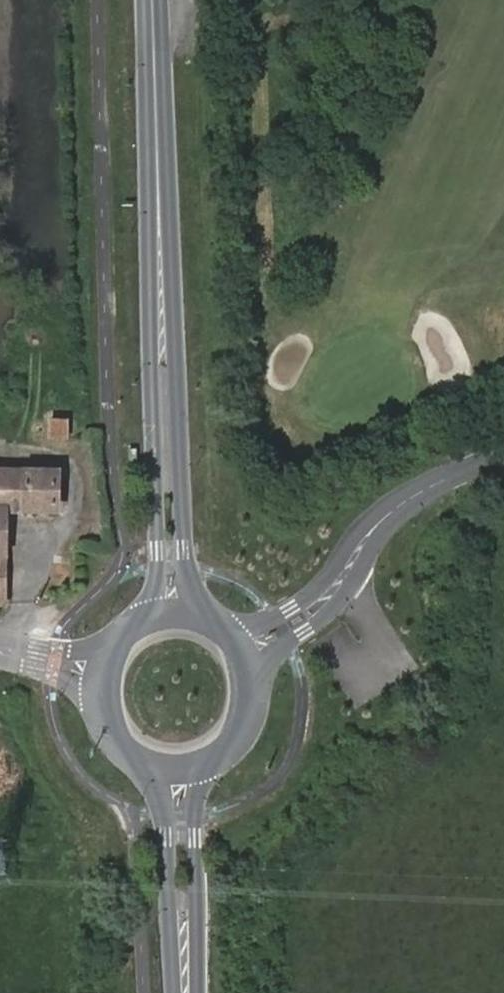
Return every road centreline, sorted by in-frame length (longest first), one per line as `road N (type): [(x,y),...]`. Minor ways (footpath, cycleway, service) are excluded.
road 1 (secondary): [(210,614),(187,568),(179,365),(160,188)]
road 2 (secondary): [(160,188),(152,367),(160,569),(144,614)]
road 3 (unclassified): [(249,653),(327,598),(400,505),(503,454)]
road 4 (secondary): [(135,755),(156,781),(166,814),(179,992)]
road 5 (secondary): [(195,992),(198,813),(215,757)]
road 6 (secondary): [(160,188),(154,0)]

